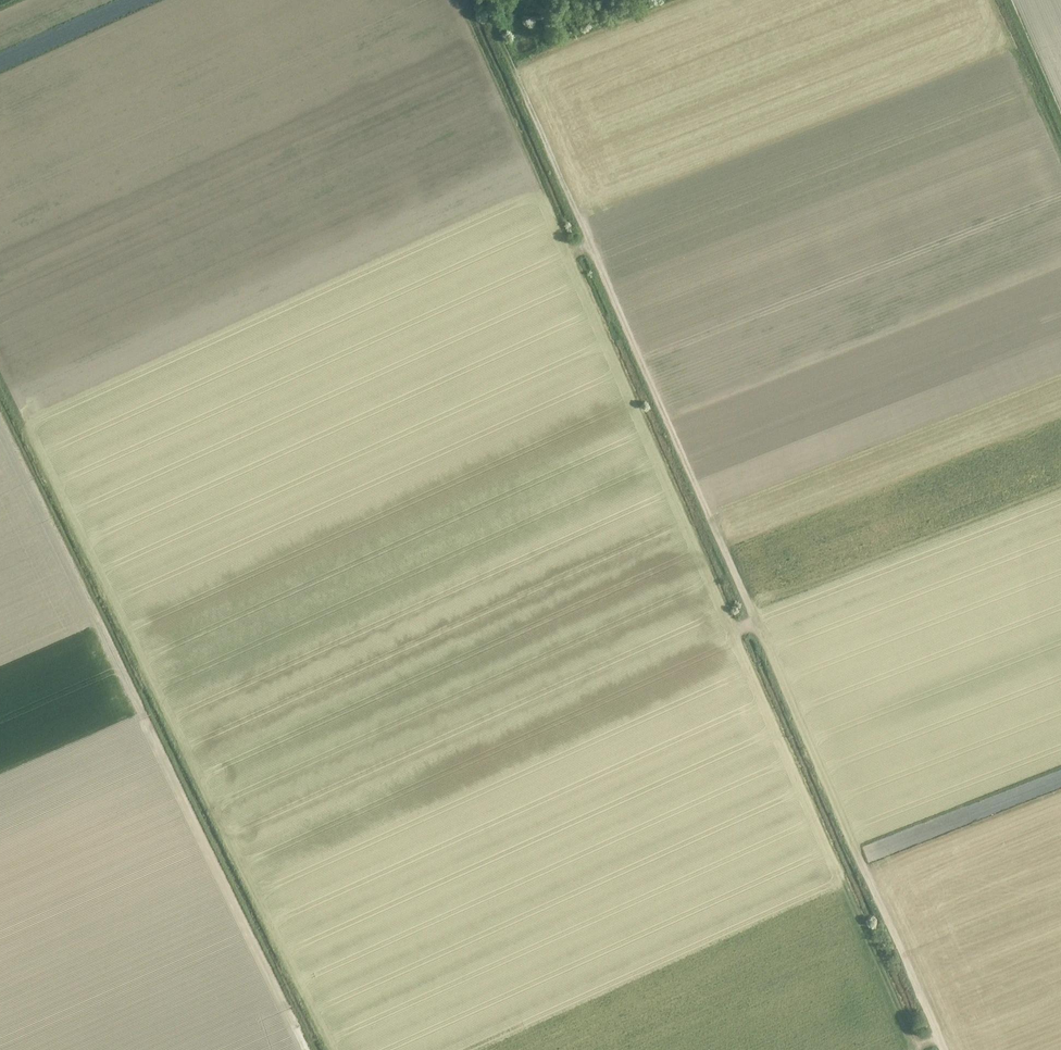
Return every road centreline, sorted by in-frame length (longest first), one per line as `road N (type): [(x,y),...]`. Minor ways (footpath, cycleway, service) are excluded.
road 1 (track): [(945,1049),(486,0)]

